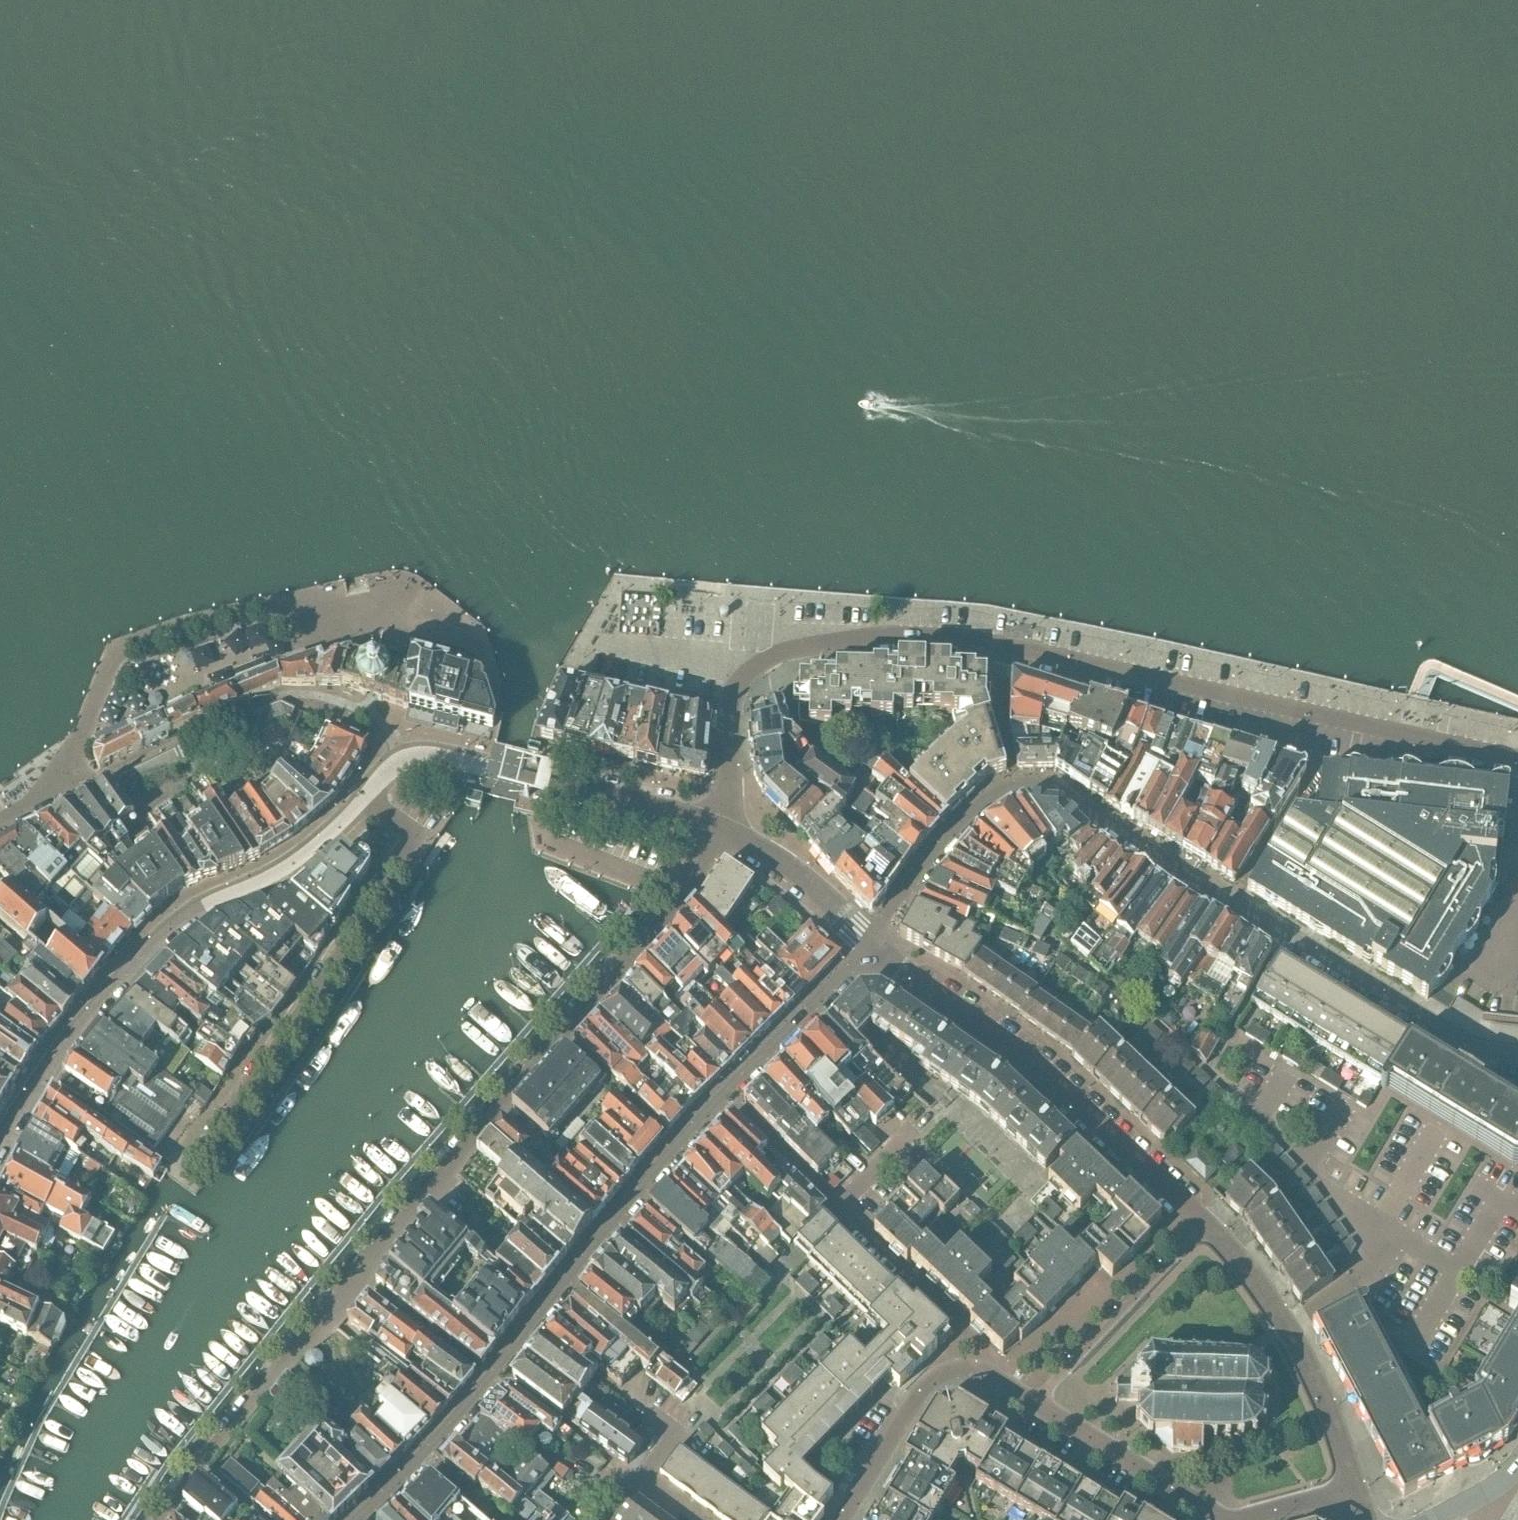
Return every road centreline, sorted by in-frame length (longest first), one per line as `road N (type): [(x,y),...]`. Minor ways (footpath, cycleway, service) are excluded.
road 1 (residential): [(162,1519),(198,1466),(677,897),(723,828)]
road 2 (unclassified): [(1517,1052),(1462,1040),(1055,785),(988,795),(923,865),(872,946)]
road 3 (unclassified): [(355,1519),(437,1438),(676,1145),(727,1096)]
road 4 (unclassified): [(1003,644),(1517,758)]
road 5 (tertiary): [(367,794),(284,868),(200,903),(145,953),(56,1057),(0,1143)]
road 6 (residential): [(197,1159),(419,834),(367,794)]
road 7 (residential): [(57,789),(120,645),(280,602),(398,613)]
road 8 (tertiary): [(1204,1223),(1043,1071),(872,946)]
road 9 (residential): [(57,789),(112,775),(296,694),(367,711),(402,760)]
road 10 (tertiary): [(402,760),(462,761),(723,828)]
road 11 (unclassified): [(749,671),(777,653),(852,636),(892,632),(1003,644)]
road 12 (residential): [(1204,1223),(1034,1403)]
road 13 (residential): [(1385,1226),(1356,1212),(1206,1073)]
road 14 (residential): [(1224,1519),(1034,1403)]
road 15 (residential): [(957,1366),(961,1325),(835,1203)]
road 16 (unclassified): [(727,1096),(872,946)]
road 17 (residential): [(842,1519),(927,1381),(957,1366)]
road 18 (tertiary): [(723,828),(787,866),(872,946)]
road 19 (tertiary): [(1355,1488),(1284,1326)]
road 20 (residential): [(749,671),(583,646)]
road 21 (unclassified): [(723,828),(731,700),(749,671)]
road 22 (residential): [(835,1203),(727,1096)]
road 23 (residential): [(1284,1326),(1356,1284),(1385,1226)]
road 24 (tertiary): [(1284,1326),(1259,1283),(1204,1223)]
road 25 (residential): [(1013,768),(997,706),(1003,644)]
road 26 (residential): [(645,1479),(676,1431),(623,1389)]

